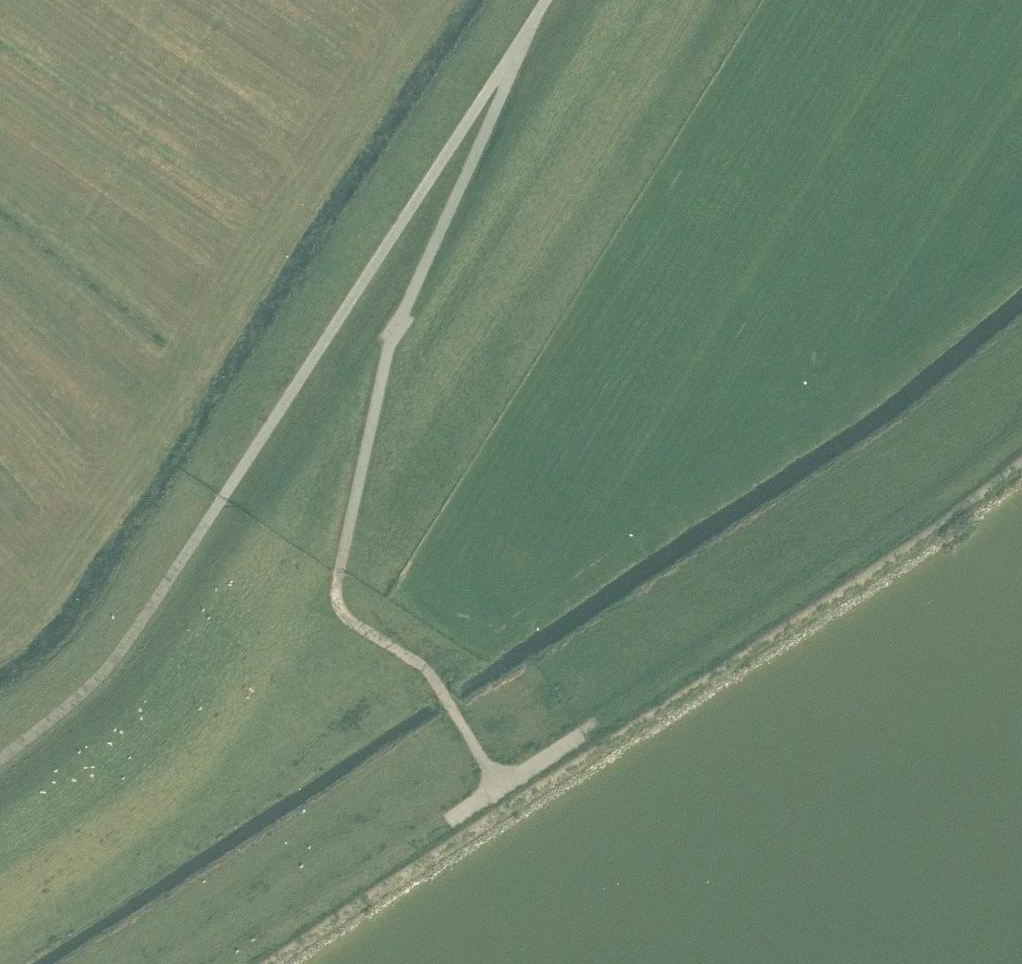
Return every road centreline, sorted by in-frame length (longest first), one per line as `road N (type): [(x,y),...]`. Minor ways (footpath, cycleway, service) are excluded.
road 1 (unclassified): [(0,761),(118,658),(547,0)]

